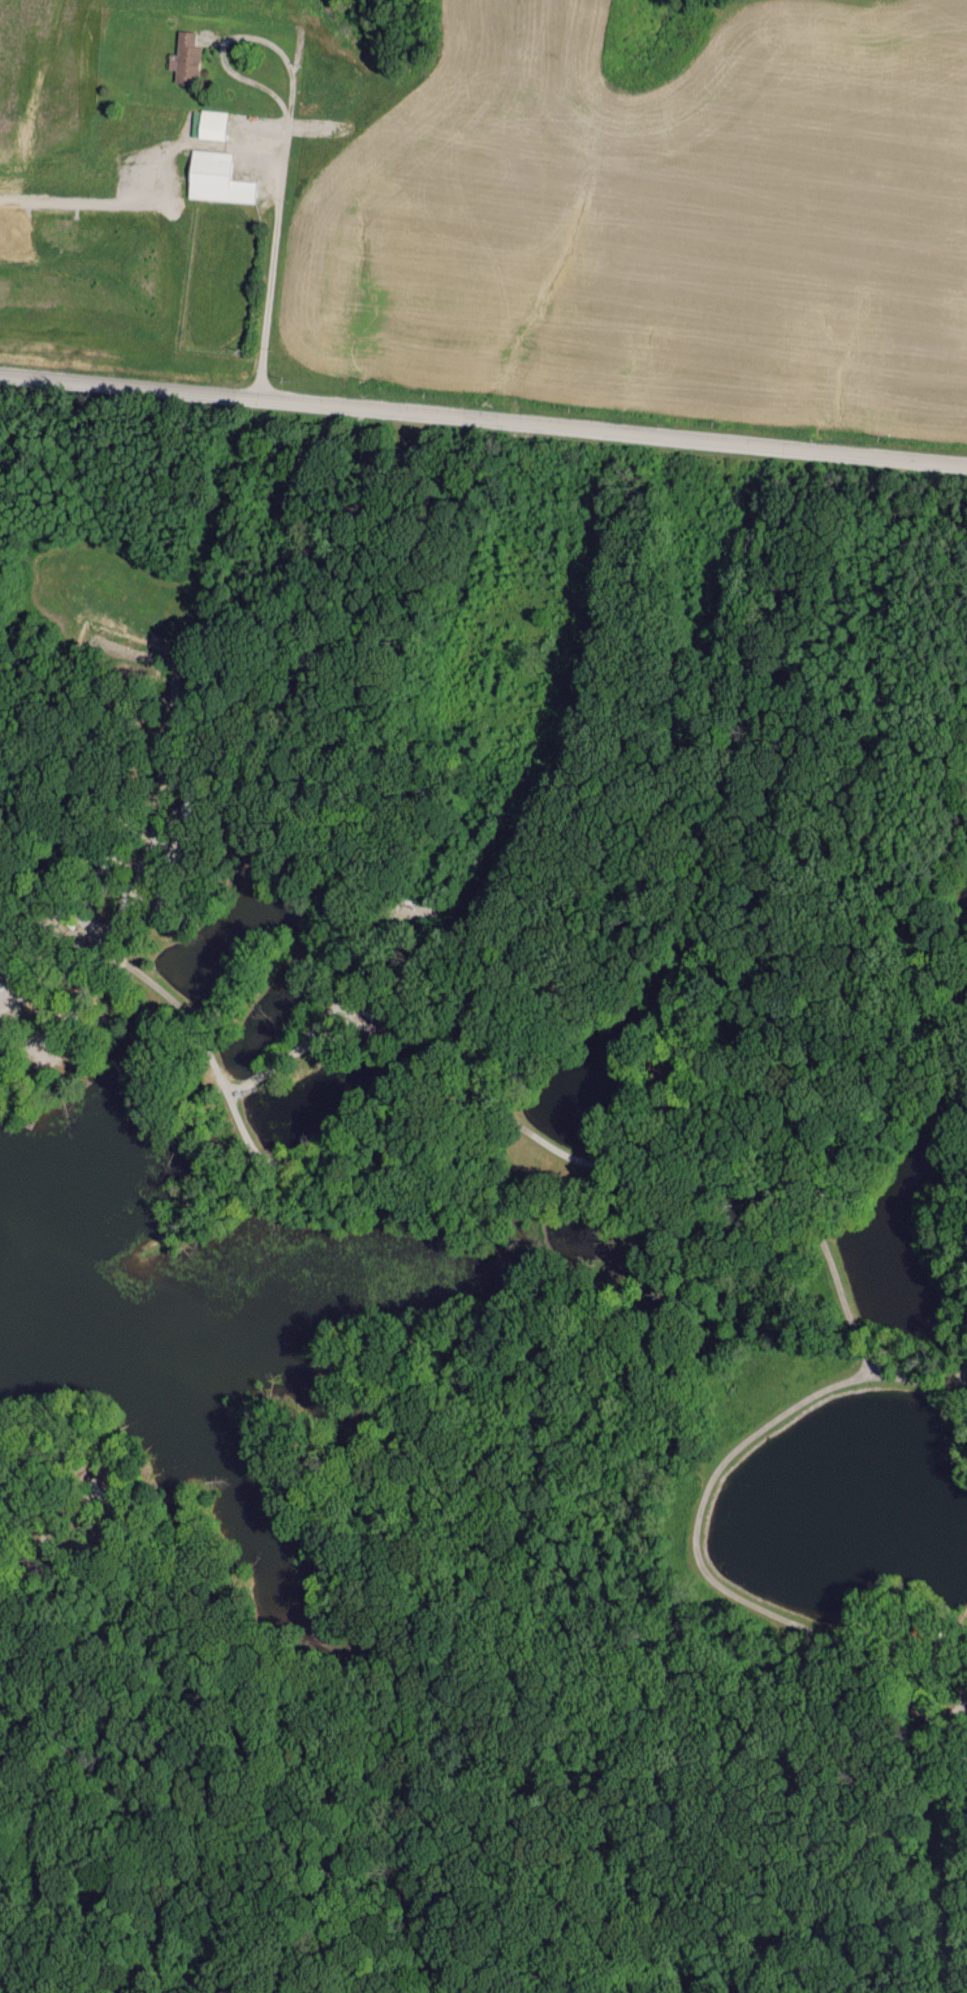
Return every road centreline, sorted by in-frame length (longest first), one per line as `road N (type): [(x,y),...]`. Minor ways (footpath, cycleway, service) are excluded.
road 1 (primary): [(0,371),(966,465)]

